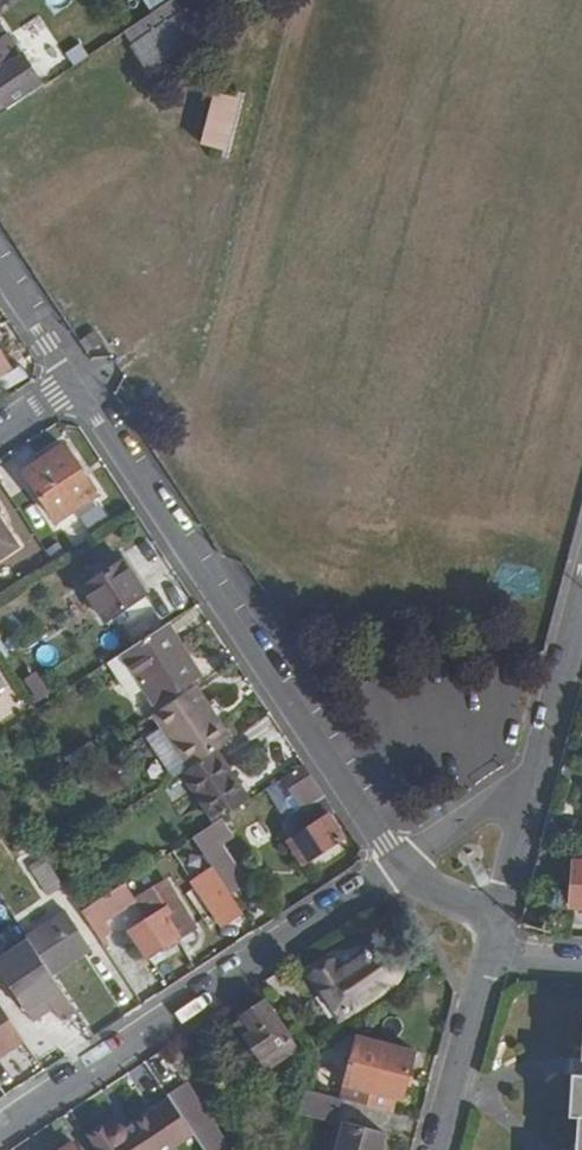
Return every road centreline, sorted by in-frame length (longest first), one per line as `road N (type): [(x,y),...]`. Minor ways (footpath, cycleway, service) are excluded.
road 1 (residential): [(73,381),(402,864)]
road 2 (residential): [(0,1131),(402,864)]
road 3 (residential): [(489,955),(439,1149)]
road 4 (residential): [(581,594),(533,777)]
road 5 (residential): [(533,777),(402,864)]
road 6 (residential): [(533,777),(499,915)]
road 7 (residential): [(0,273),(73,381)]

